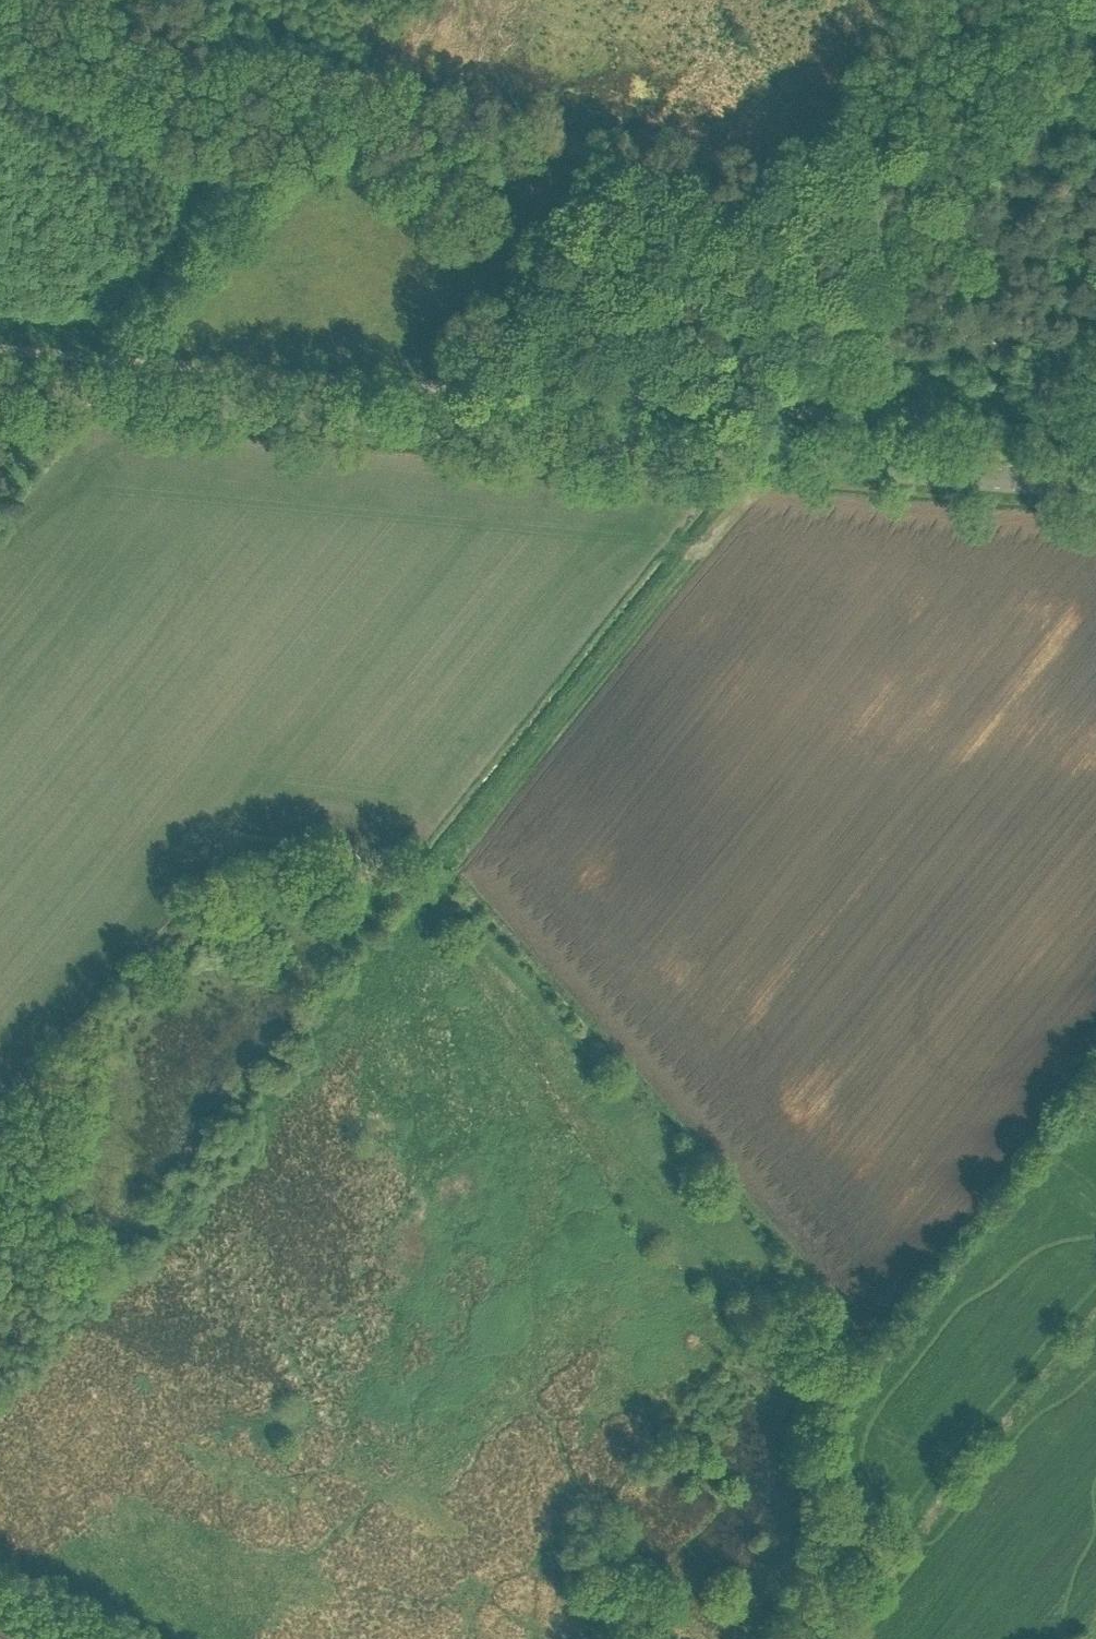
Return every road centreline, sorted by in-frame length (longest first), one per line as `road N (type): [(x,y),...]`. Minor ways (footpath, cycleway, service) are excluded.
road 1 (tertiary): [(1095,488),(0,388)]

